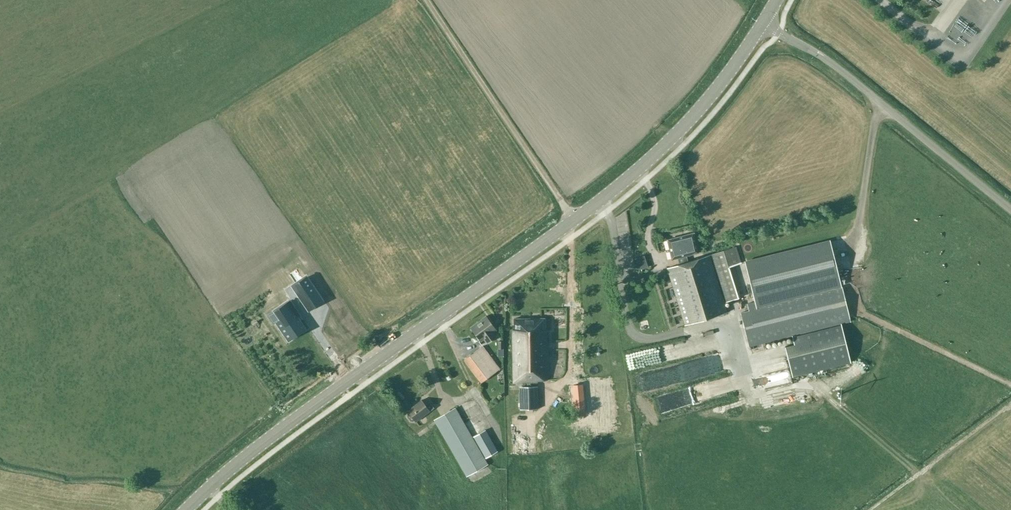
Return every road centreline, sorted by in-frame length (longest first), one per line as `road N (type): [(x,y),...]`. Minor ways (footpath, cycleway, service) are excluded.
road 1 (tertiary): [(186,509),(263,443),(624,181),(699,110),(763,24)]
road 2 (unclassified): [(1010,210),(834,65),(763,24)]

